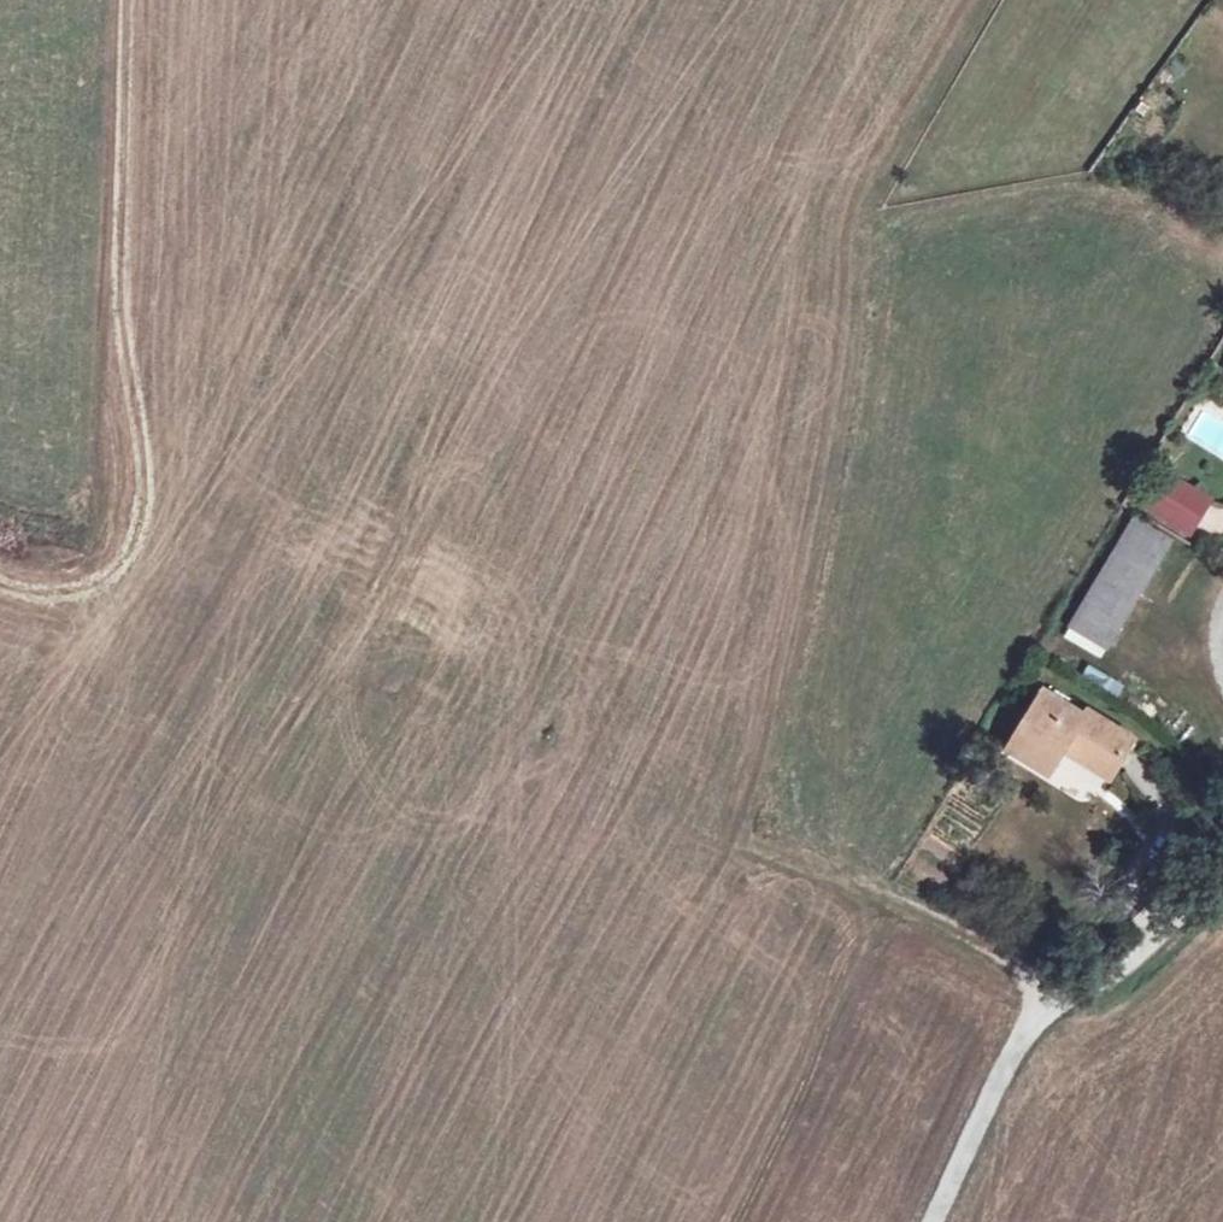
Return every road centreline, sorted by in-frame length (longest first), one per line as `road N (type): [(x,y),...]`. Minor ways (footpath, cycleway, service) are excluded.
road 1 (residential): [(1222,866),(1011,1036),(931,1221)]

